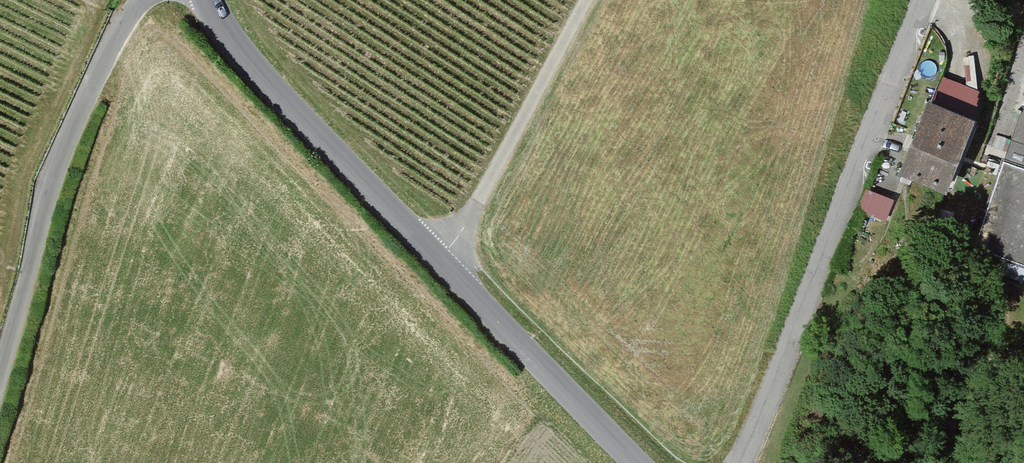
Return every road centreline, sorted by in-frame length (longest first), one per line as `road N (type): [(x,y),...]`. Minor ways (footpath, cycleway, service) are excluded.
road 1 (residential): [(737,462),(915,0)]
road 2 (track): [(0,366),(49,170),(139,0)]
road 3 (tertiary): [(208,0),(269,82),(438,261)]
road 4 (residential): [(587,0),(471,218),(438,261)]
road 5 (tertiary): [(438,261),(634,462)]

